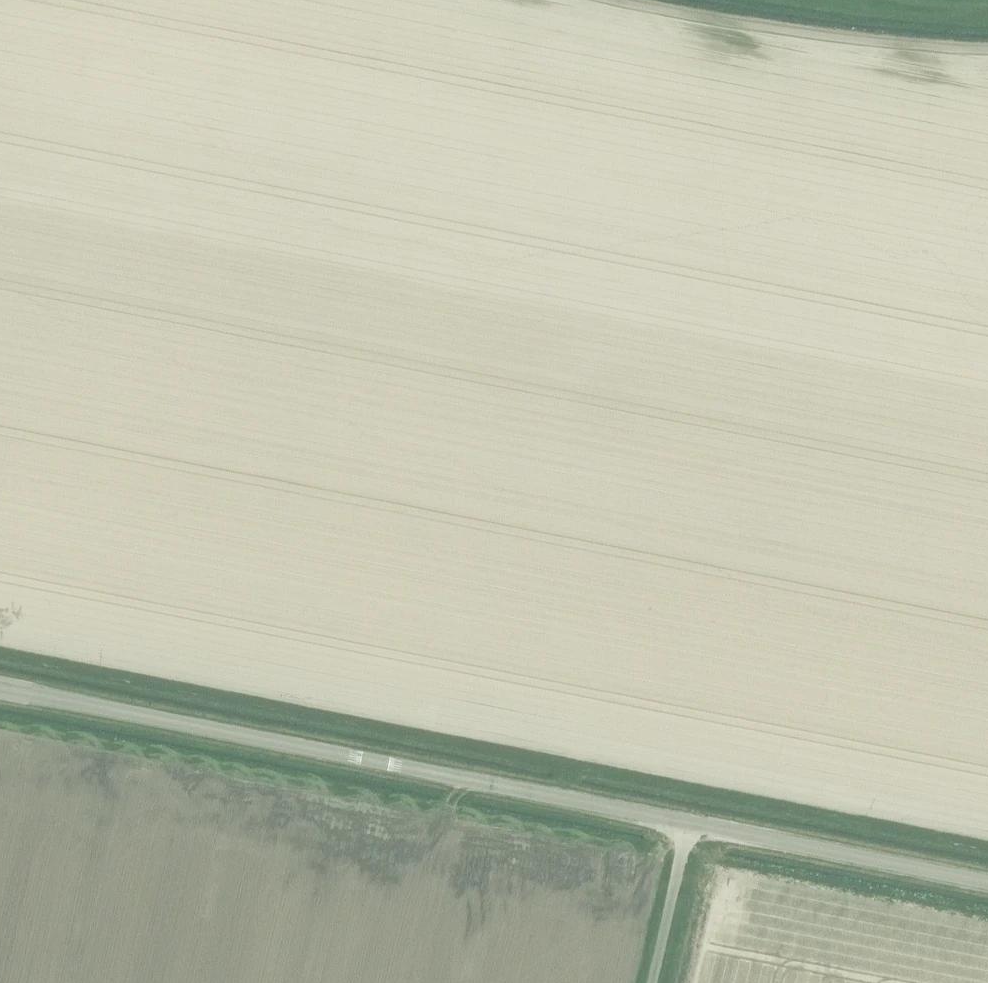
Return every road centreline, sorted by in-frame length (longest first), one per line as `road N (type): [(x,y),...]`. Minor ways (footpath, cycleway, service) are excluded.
road 1 (tertiary): [(987,883),(0,688)]

